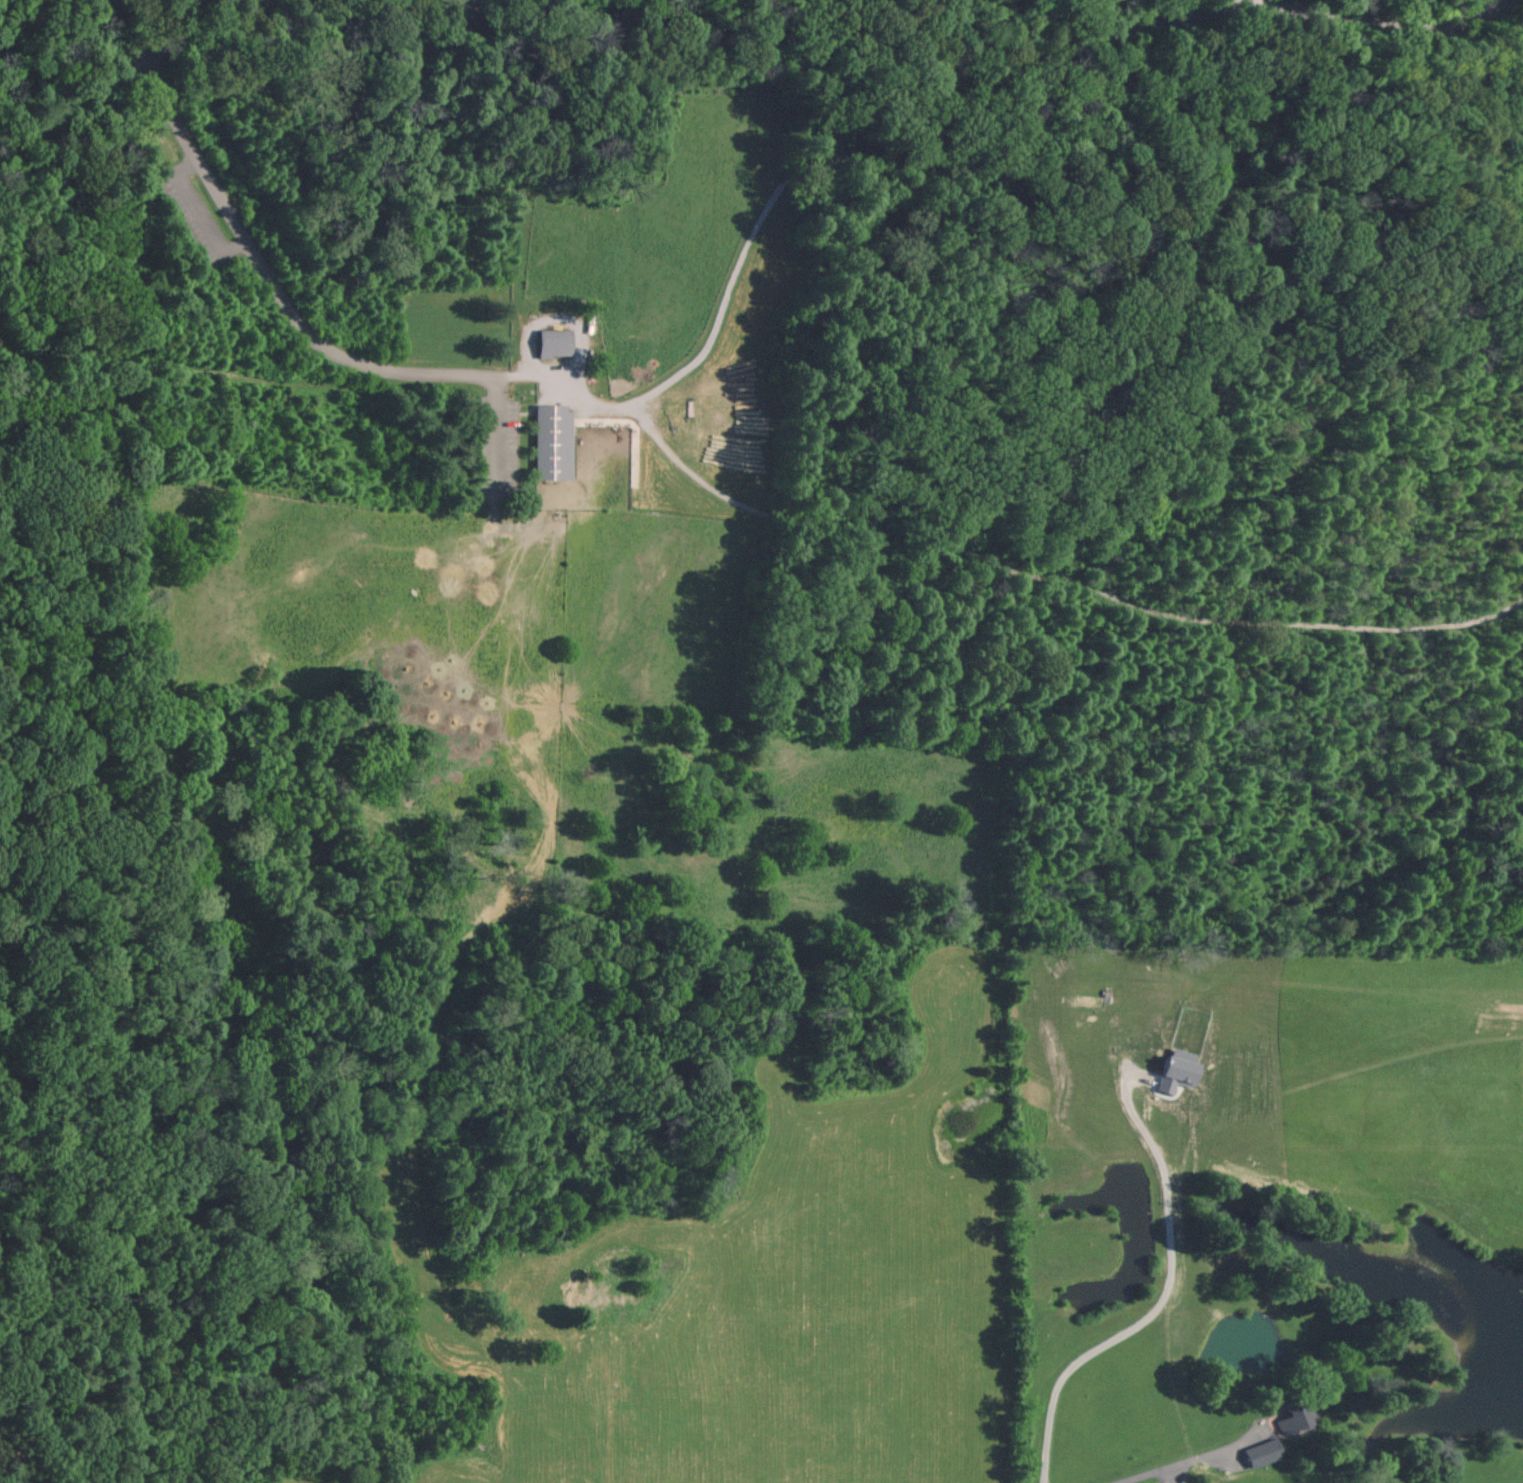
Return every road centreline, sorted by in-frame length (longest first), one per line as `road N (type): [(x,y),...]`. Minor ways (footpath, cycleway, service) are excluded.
road 1 (residential): [(499,378),(377,369),(313,337),(277,293),(143,65)]
road 2 (residential): [(277,0),(0,138)]
road 3 (residential): [(1240,5),(1047,42),(964,0)]
road 4 (residential): [(1496,0),(1444,20),(1409,22),(1240,5)]

